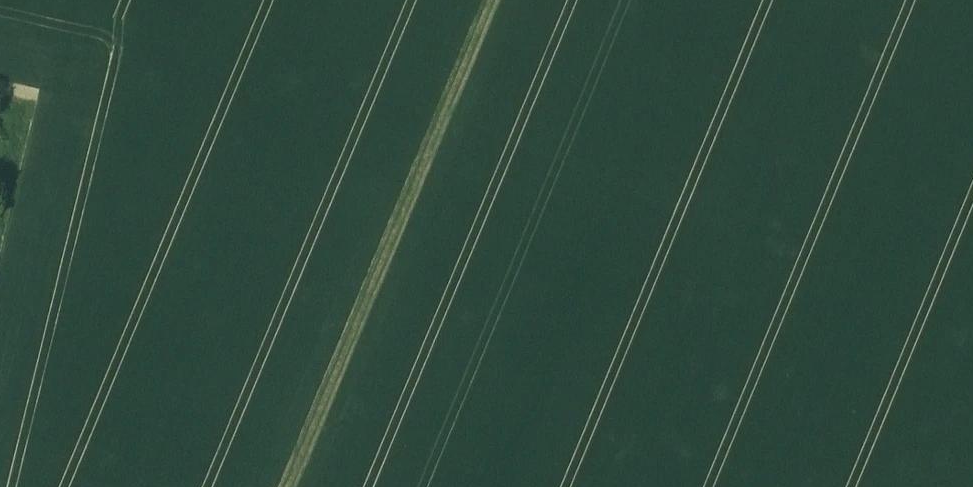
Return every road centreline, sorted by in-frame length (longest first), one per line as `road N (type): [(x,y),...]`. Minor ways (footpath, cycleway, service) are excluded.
road 1 (track): [(293,486),(493,0)]

